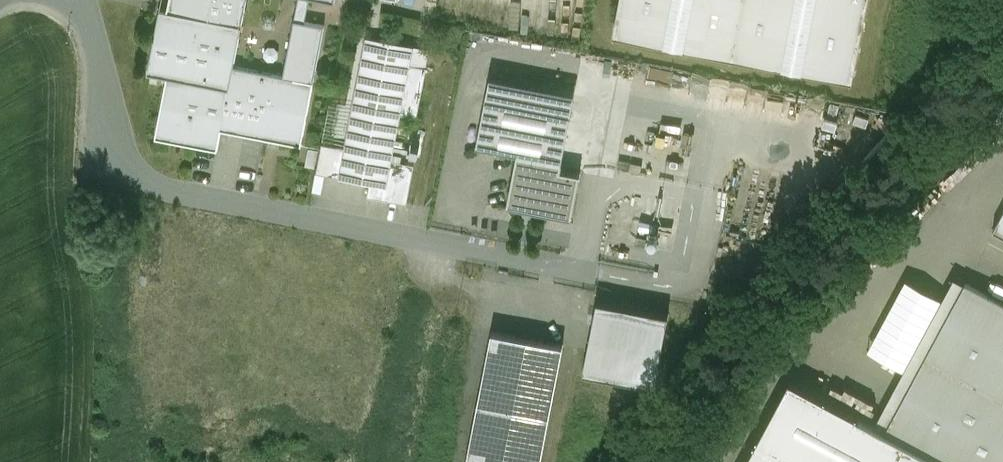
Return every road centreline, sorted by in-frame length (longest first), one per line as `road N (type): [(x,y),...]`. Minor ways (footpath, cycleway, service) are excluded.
road 1 (residential): [(590,273),(157,185),(120,160),(81,0)]

